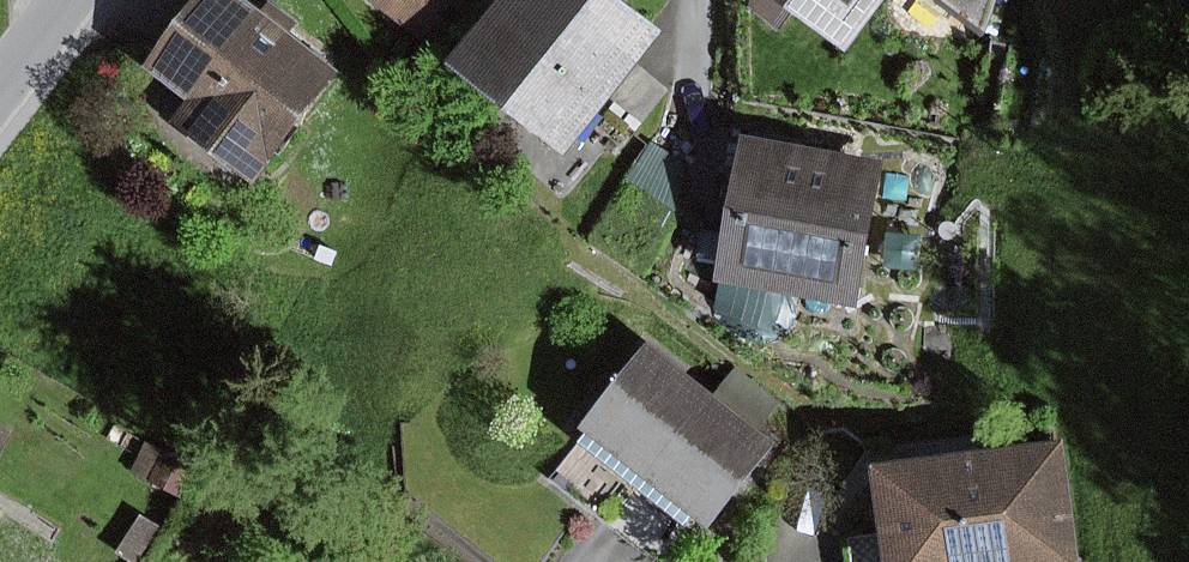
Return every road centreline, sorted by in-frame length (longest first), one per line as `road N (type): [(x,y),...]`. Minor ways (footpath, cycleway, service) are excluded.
road 1 (residential): [(81,0),(0,106)]

